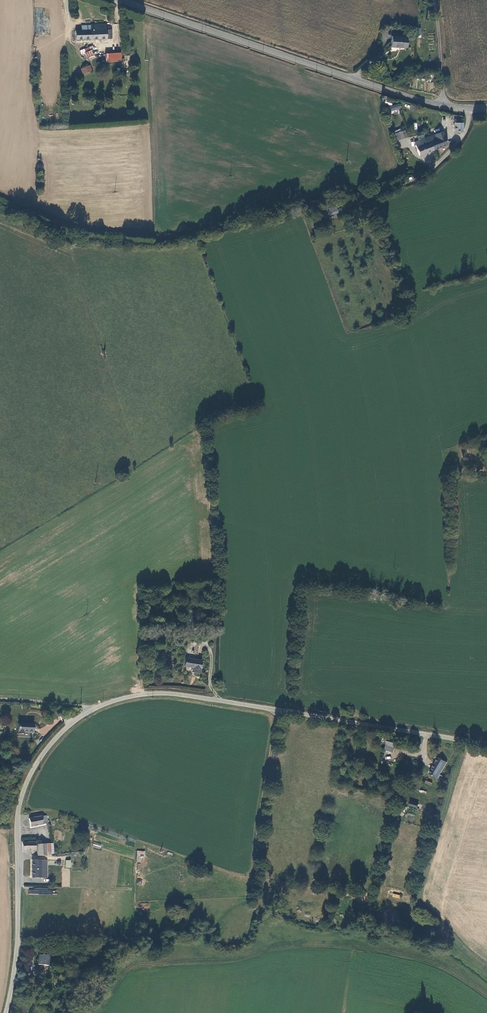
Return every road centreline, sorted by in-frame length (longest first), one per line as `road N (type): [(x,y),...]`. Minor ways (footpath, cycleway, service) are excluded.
road 1 (unclassified): [(6,1012),(18,937),(21,799),(54,740),(91,710),(165,693),(486,744)]
road 2 (tertiary): [(122,0),(426,102),(486,108)]

